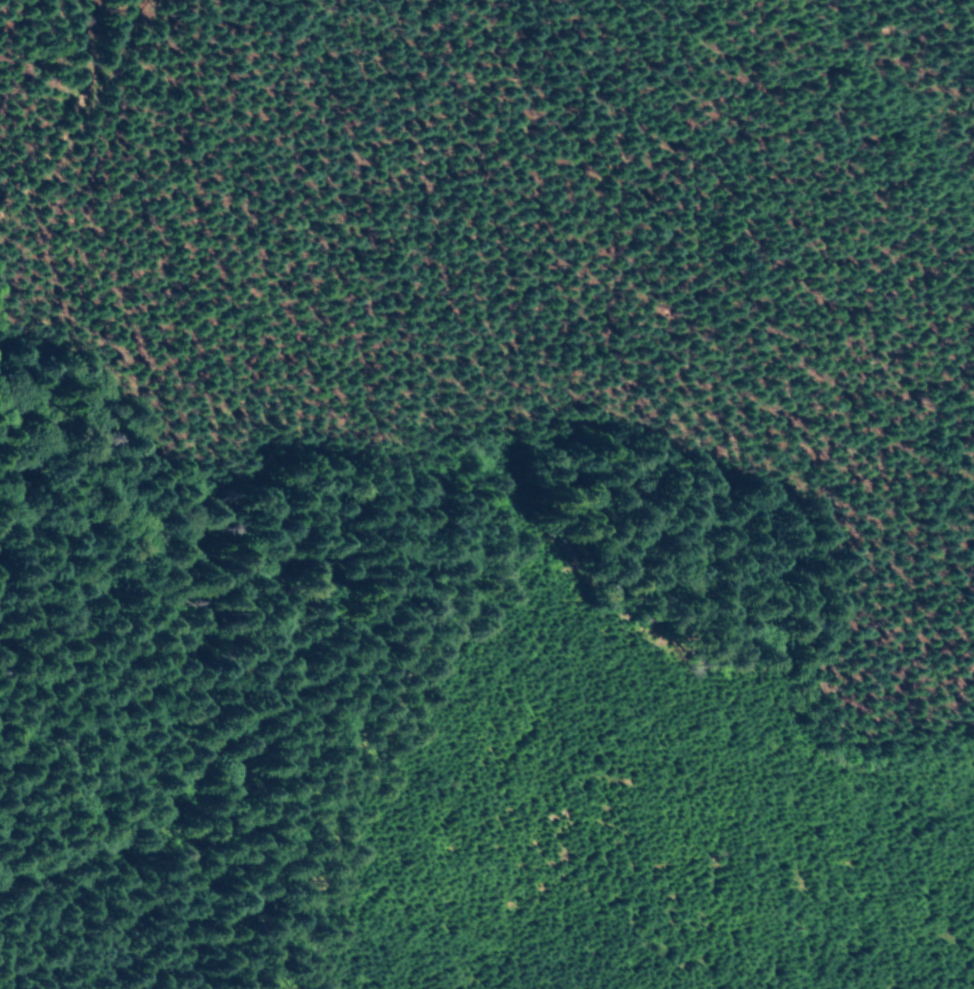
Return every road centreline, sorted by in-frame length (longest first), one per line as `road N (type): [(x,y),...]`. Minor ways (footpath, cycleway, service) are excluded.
road 1 (residential): [(142,0),(35,171),(0,212)]

